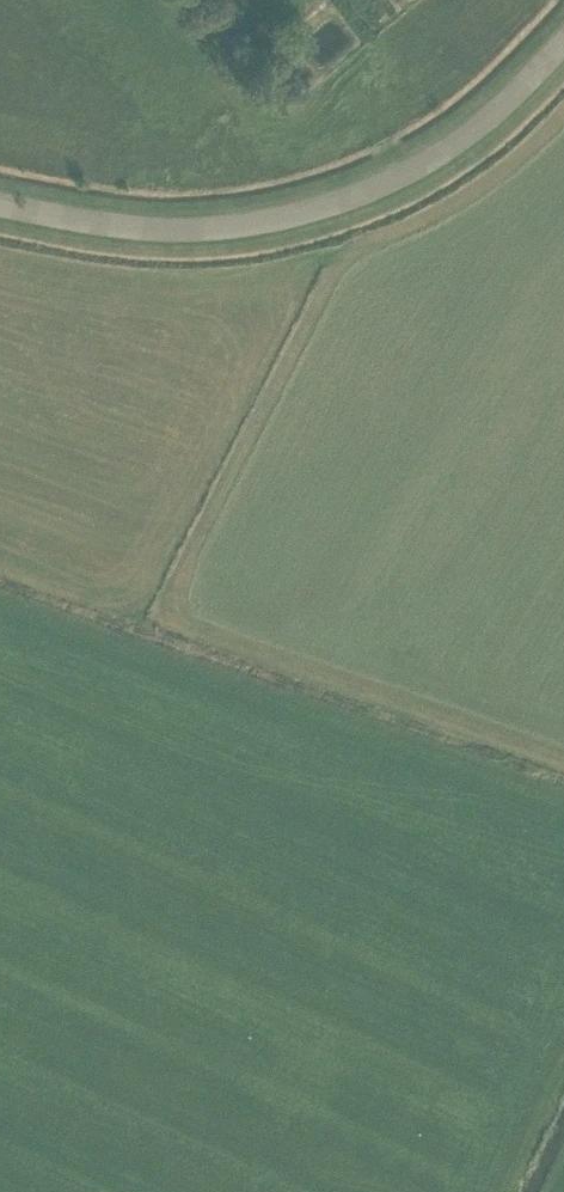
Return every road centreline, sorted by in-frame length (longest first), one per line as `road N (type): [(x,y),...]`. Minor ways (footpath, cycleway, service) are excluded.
road 1 (tertiary): [(0,205),(175,230),(276,220),(329,205),(454,144),(563,44)]

